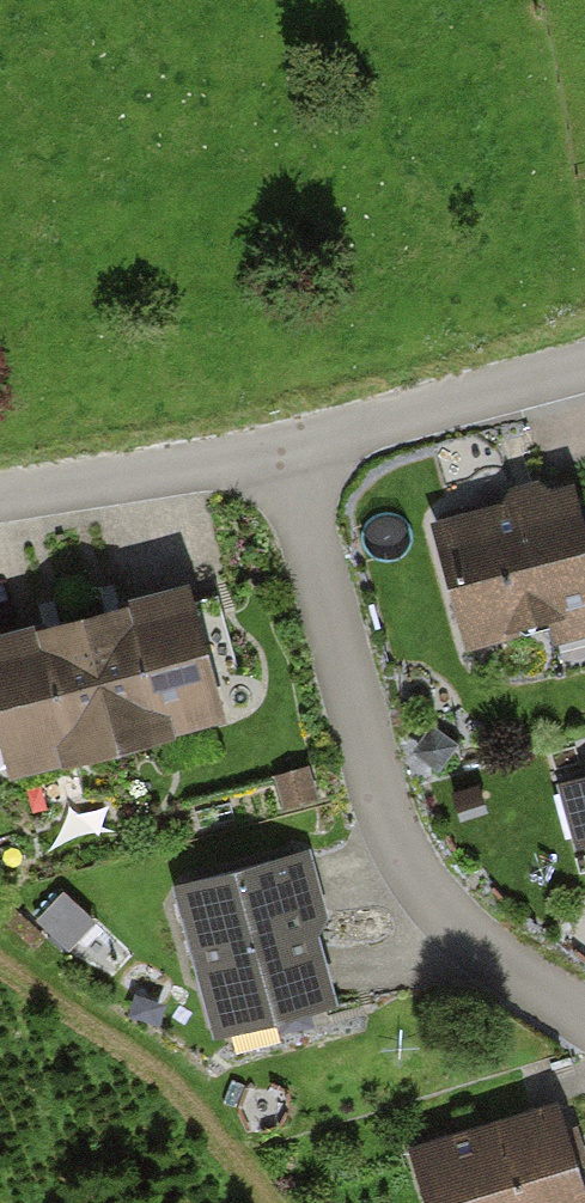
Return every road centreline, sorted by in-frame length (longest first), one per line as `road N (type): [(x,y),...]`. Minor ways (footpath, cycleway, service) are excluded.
road 1 (residential): [(584,1019),(465,934),(409,861),(373,778),(288,445),(584,367)]
road 2 (track): [(0,495),(288,445)]

